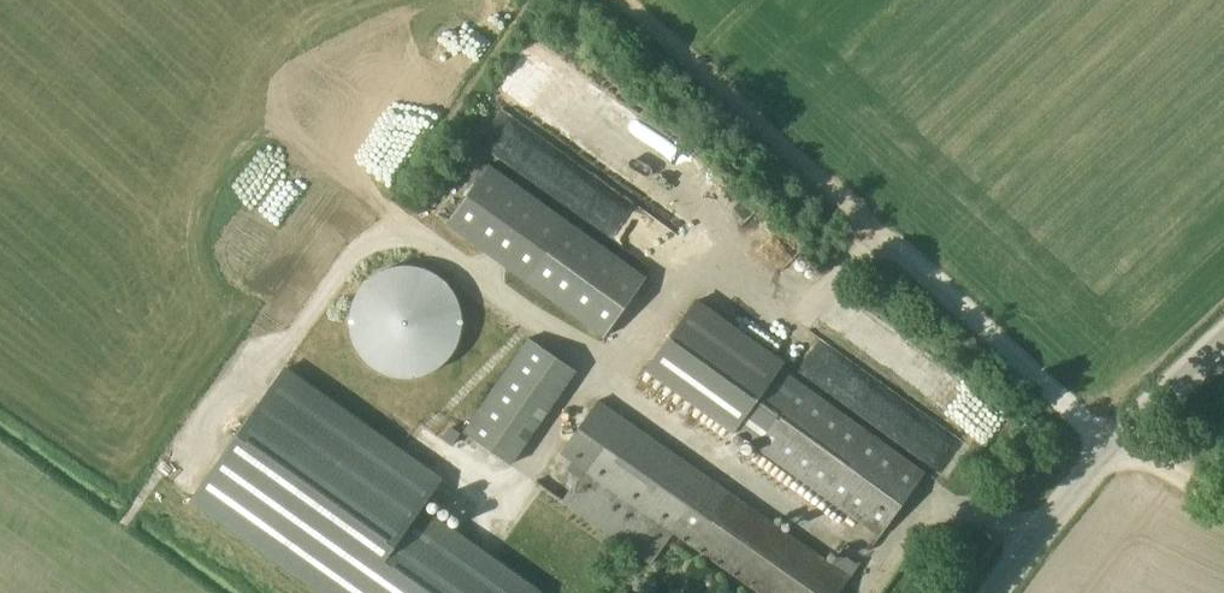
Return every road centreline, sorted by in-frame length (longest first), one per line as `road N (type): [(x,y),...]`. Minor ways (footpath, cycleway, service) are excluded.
road 1 (track): [(620,0),(1114,442)]
road 2 (unclassified): [(1001,592),(1114,442),(1223,340)]
road 3 (track): [(1223,503),(1114,442)]

